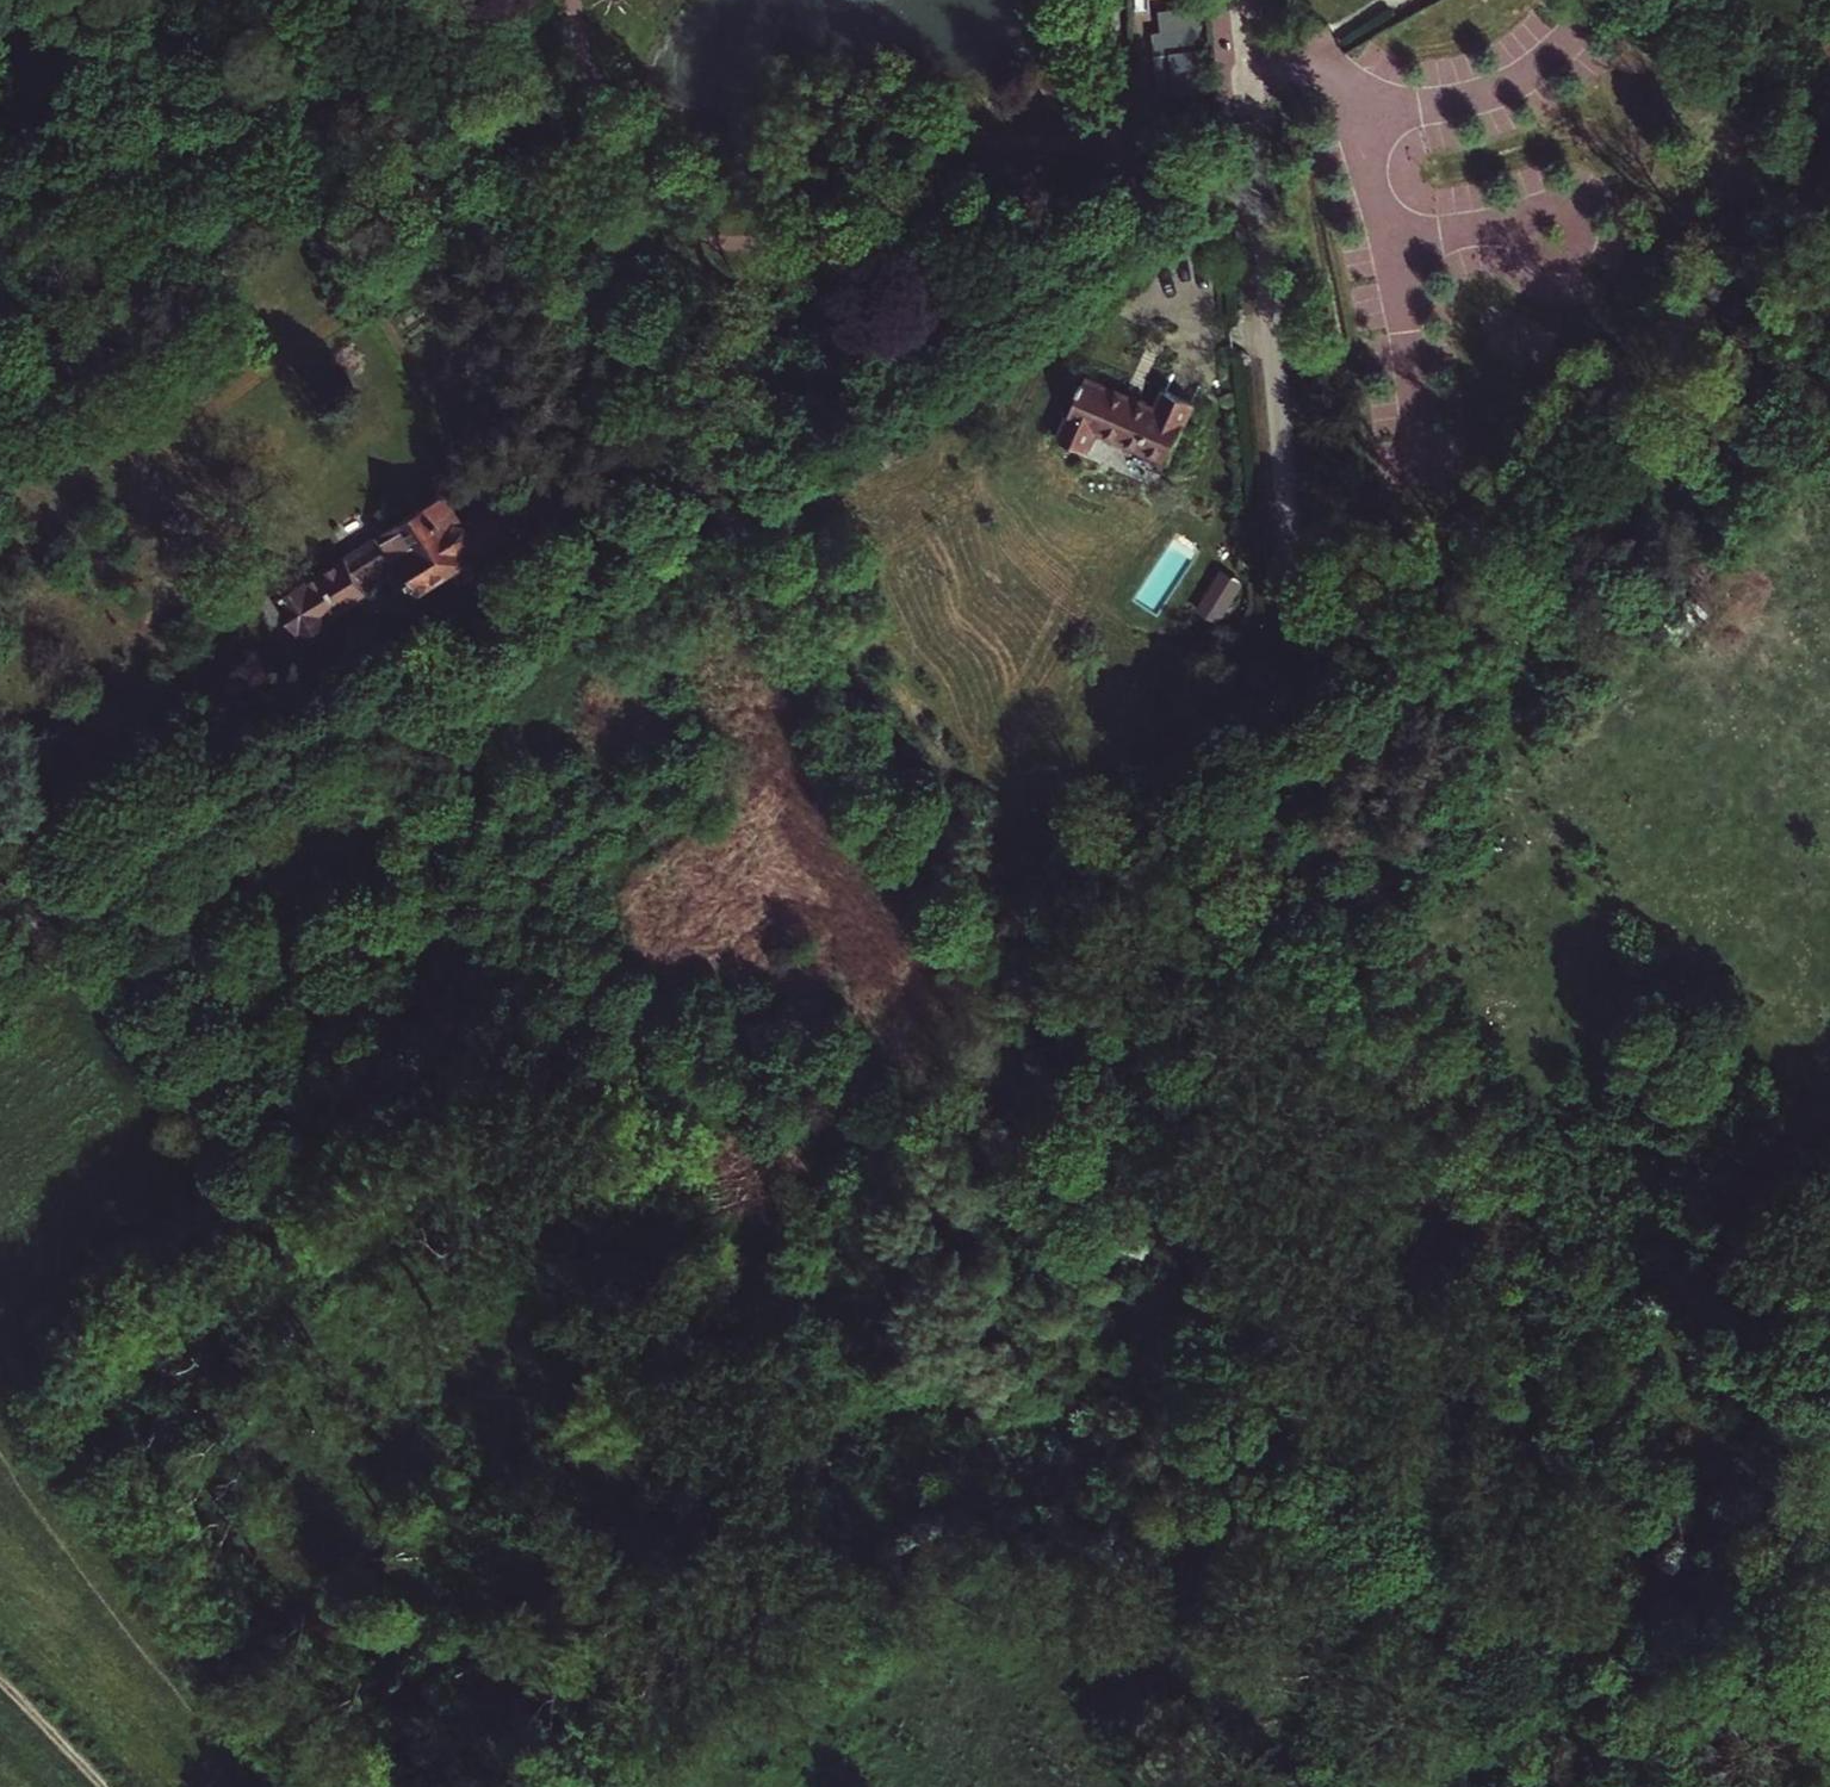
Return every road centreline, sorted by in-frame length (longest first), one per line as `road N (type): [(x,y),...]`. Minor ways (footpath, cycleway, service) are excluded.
road 1 (residential): [(1251,158),(759,459),(0,947)]
road 2 (residential): [(1829,173),(1375,622),(1328,650),(1316,646),(1303,619),(1251,158)]
road 3 (residential): [(1251,158),(1235,0)]
road 4 (track): [(0,1673),(110,1786)]

